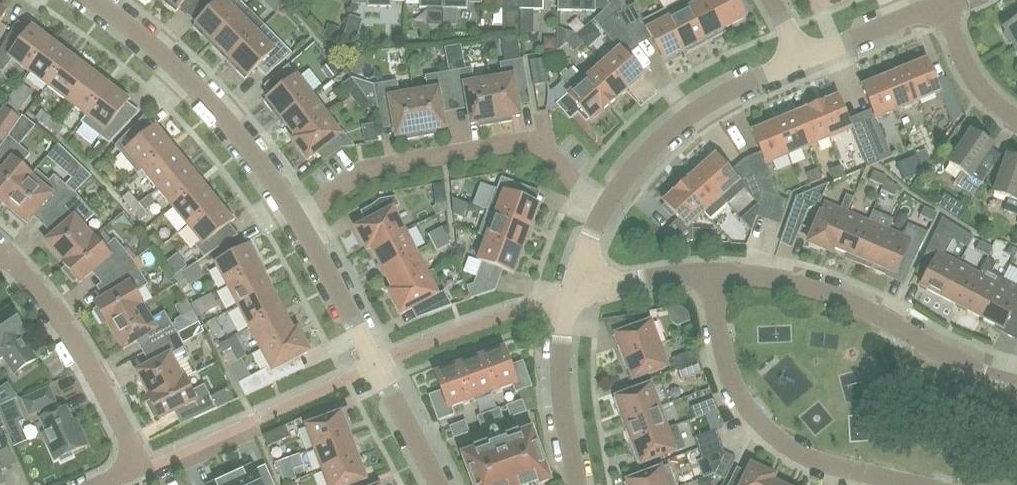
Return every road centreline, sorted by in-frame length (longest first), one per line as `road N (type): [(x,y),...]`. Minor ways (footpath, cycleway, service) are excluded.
road 1 (residential): [(297,219),(362,174),(523,142),(539,144),(607,209)]
road 2 (residential): [(711,272),(725,361),(750,415),(818,462),(913,484)]
road 3 (residential): [(711,272),(817,290),(965,364),(1016,380)]
road 4 (residential): [(297,219),(210,101),(92,0)]
road 5 (residential): [(430,484),(297,219)]
road 6 (residential): [(0,253),(49,304),(100,383),(127,437),(126,470)]
road 7 (residential): [(607,209),(657,147),(695,115),(800,58)]
road 8 (residential): [(575,484),(563,417),(563,341),(573,295)]
road 9 (residential): [(800,58),(942,5)]
road 10 (residential): [(126,470),(157,471),(260,419)]
road 11 (residential): [(573,295),(711,272)]
road 12 (residential): [(1016,117),(973,75),(942,5)]

